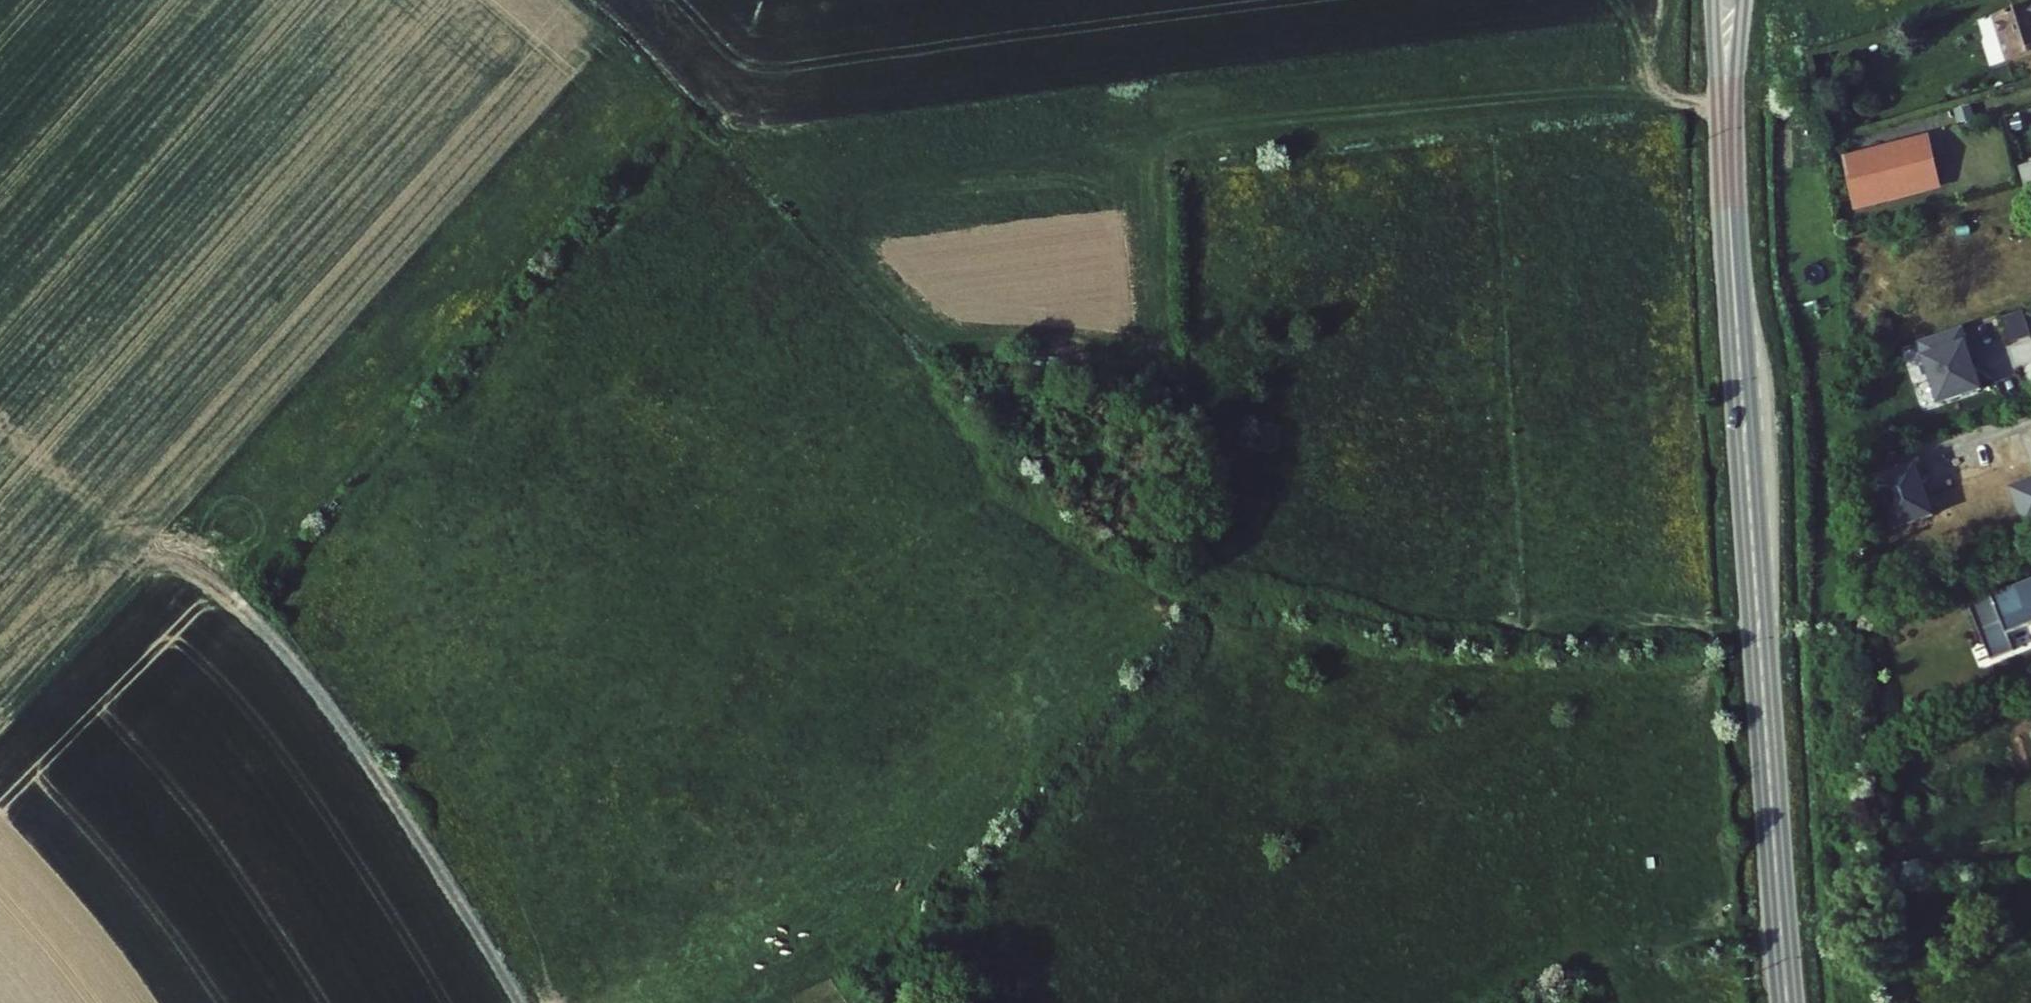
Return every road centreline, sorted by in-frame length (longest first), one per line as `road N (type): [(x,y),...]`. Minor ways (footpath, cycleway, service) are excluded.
road 1 (tertiary): [(1729,169),(1788,1002)]
road 2 (tertiary): [(1714,0),(1729,169)]
road 3 (tertiary): [(1729,169),(1744,0)]

